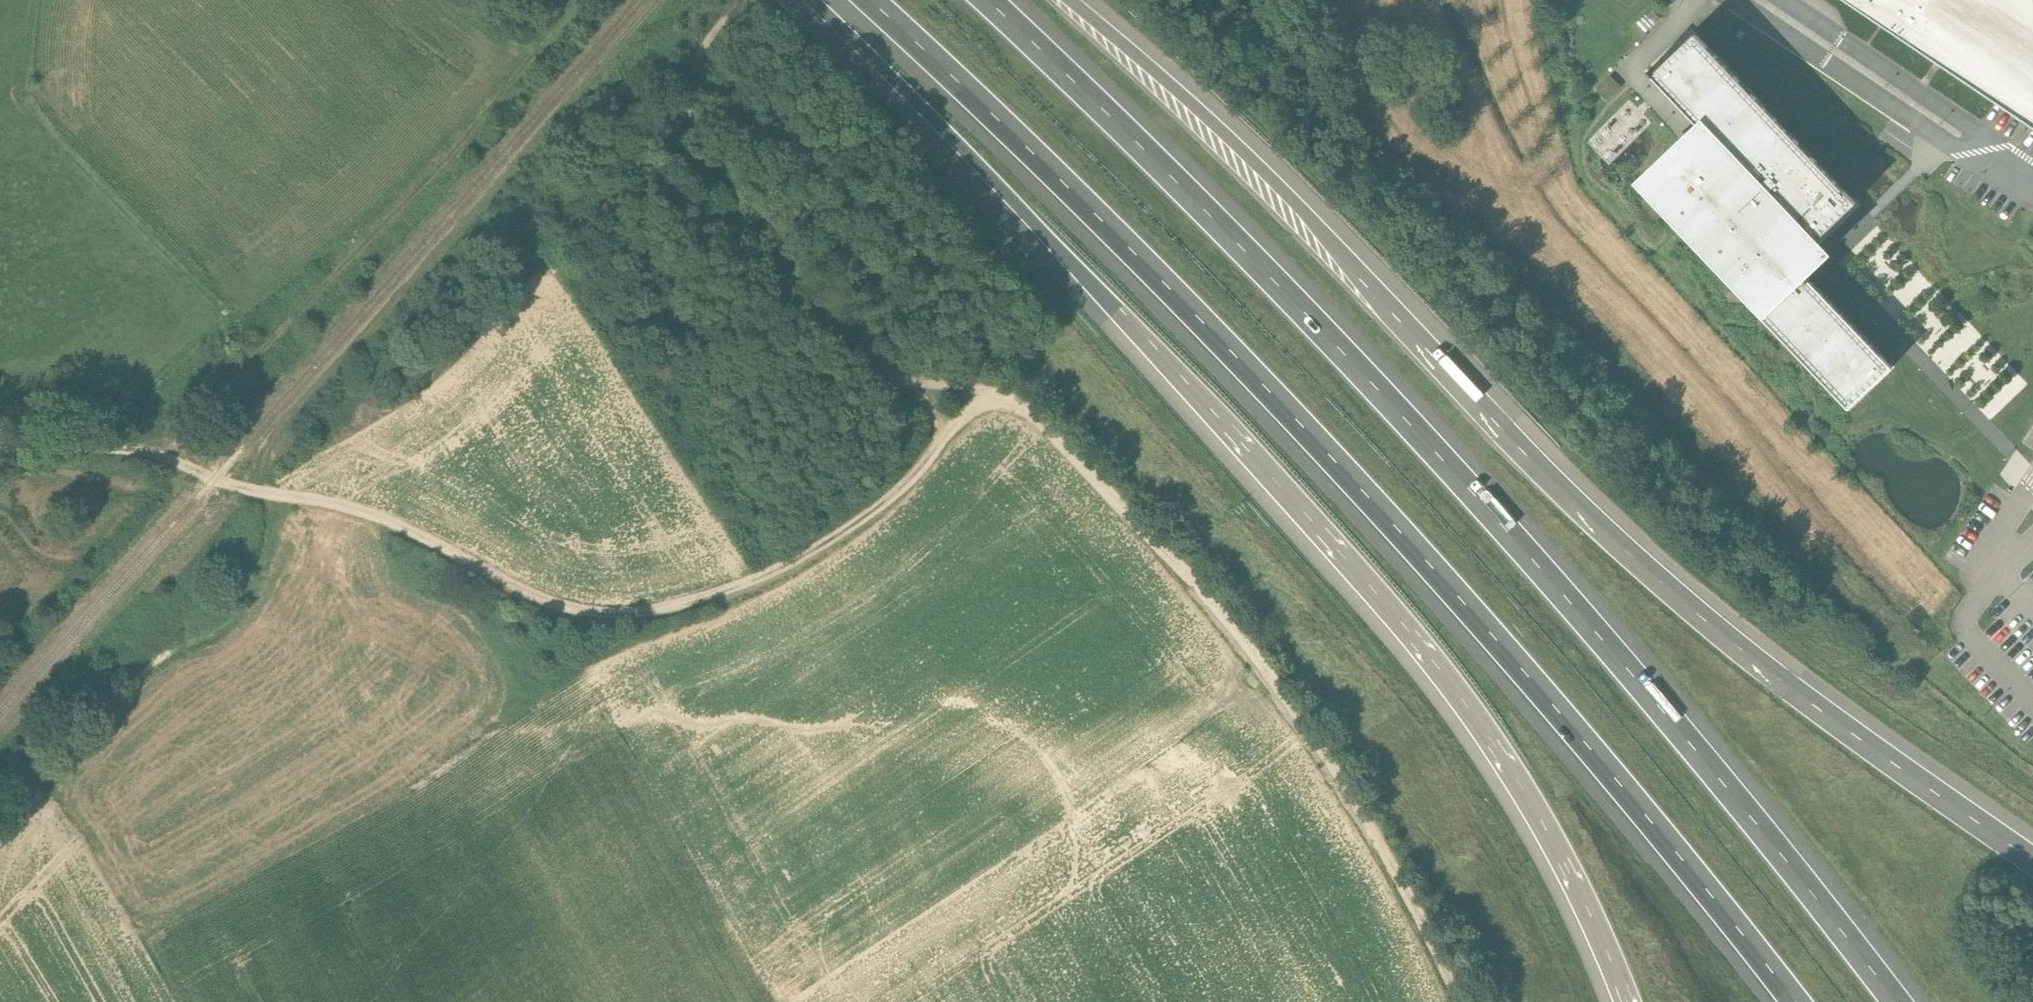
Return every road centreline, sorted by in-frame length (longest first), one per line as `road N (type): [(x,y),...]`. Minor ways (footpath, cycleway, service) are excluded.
road 1 (motorway): [(1904,1001),(1572,597),(1313,309),(990,0)]
road 2 (motorway): [(868,0),(1285,413),(1474,621),(1782,1001)]
road 3 (motorway): [(811,0),(1067,258),(1382,609),(1467,716),(1537,824),(1620,1001)]
road 4 (motorway): [(2032,853),(1702,611),(1571,492),(1245,154),(1068,0)]
road 5 (track): [(275,494),(402,528),(571,609),(625,614),(709,596),(789,562),(875,508),(932,451)]
road 6 (track): [(0,450),(128,452),(275,494)]

